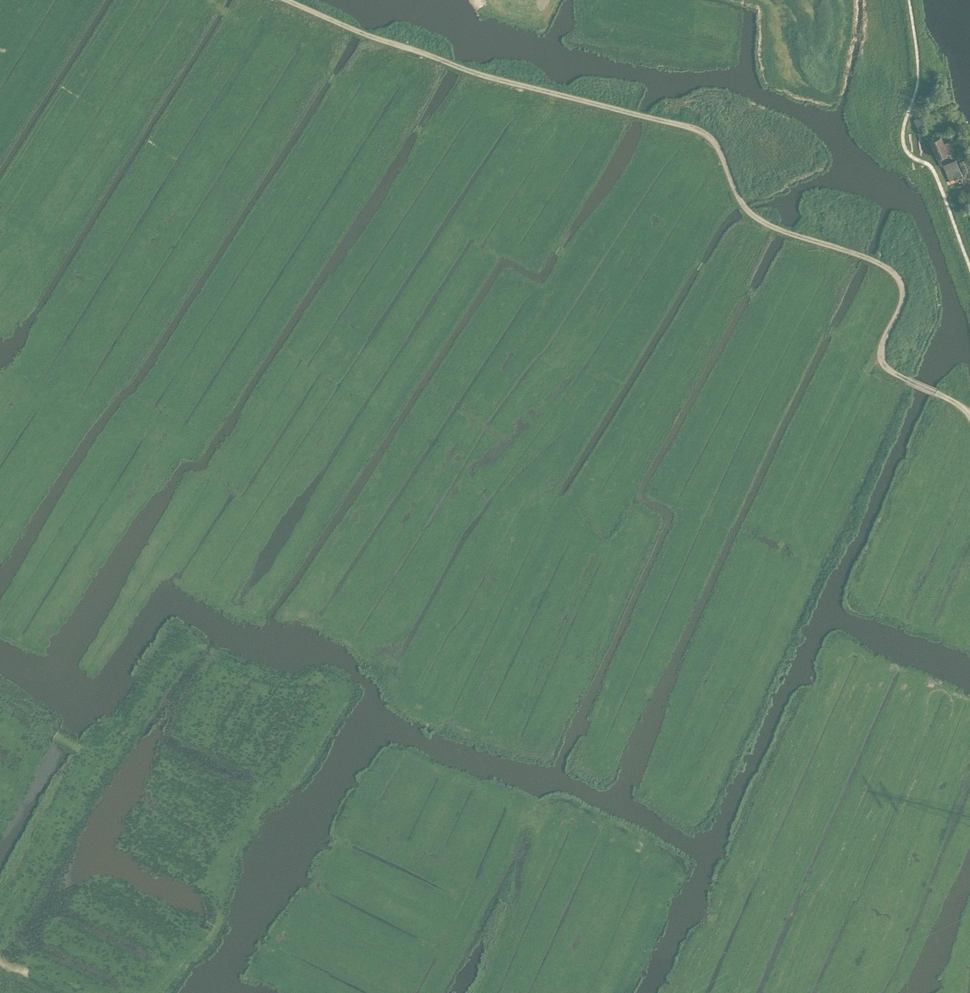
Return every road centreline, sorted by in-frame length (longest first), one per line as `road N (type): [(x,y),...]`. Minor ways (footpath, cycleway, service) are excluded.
road 1 (track): [(904,379),(886,368),(880,350),(905,300),(900,282),(884,267),(751,215),(705,135),(458,68),(285,0)]

